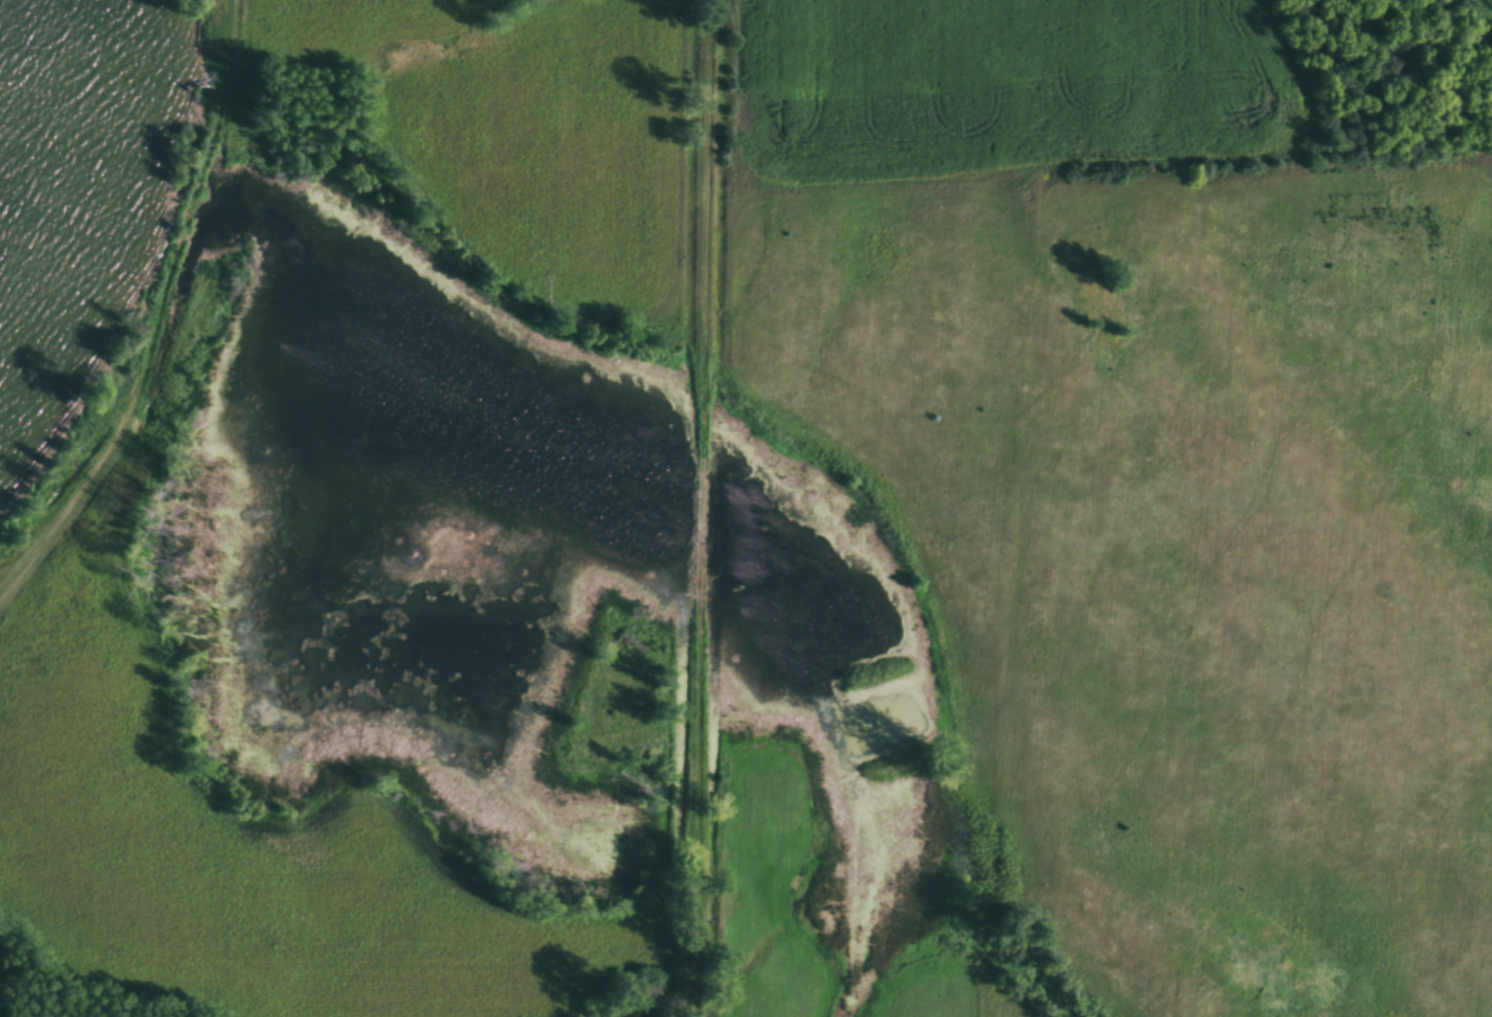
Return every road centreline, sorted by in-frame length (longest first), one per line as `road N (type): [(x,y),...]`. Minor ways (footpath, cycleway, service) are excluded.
road 1 (track): [(702,1016),(711,0)]
road 2 (track): [(0,589),(112,456),(185,243),(232,77),(243,0)]

